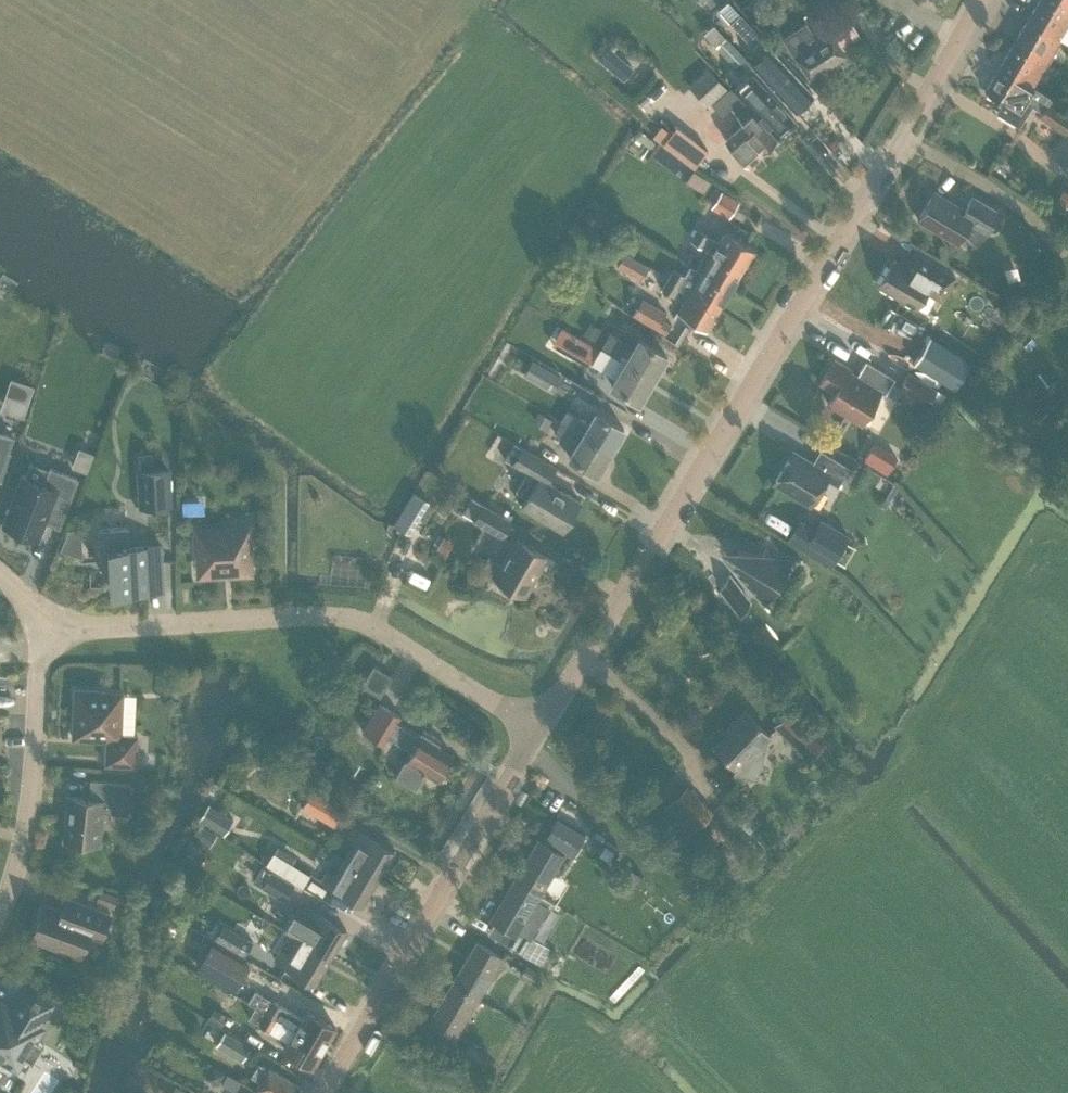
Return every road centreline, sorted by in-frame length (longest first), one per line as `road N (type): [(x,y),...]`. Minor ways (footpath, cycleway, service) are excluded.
road 1 (unclassified): [(540,728),(879,179),(979,0)]
road 2 (residential): [(540,728),(352,619),(97,627),(51,617)]
road 3 (unclassified): [(325,1092),(540,728)]
road 4 (residential): [(0,928),(32,823),(51,617)]

